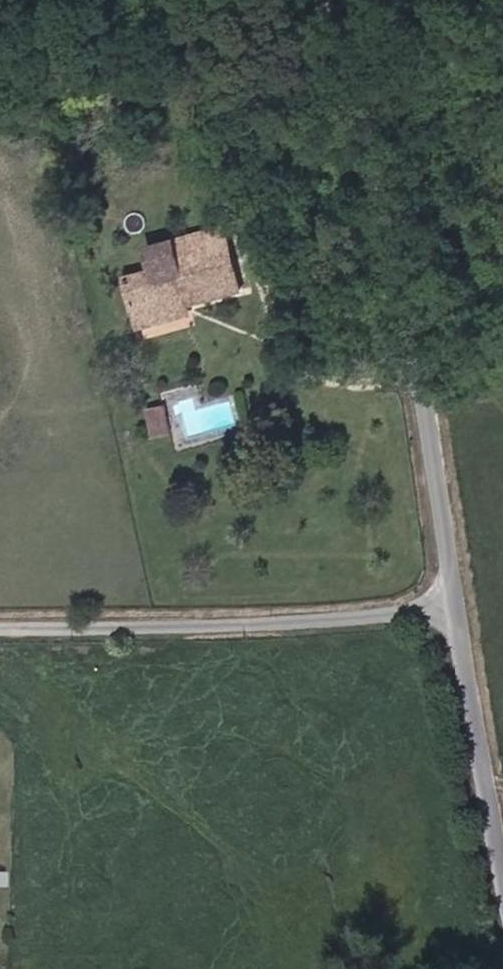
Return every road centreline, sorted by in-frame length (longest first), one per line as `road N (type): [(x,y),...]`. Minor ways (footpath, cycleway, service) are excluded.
road 1 (residential): [(325,0),(425,349),(462,610)]
road 2 (residential): [(462,610),(242,628),(0,631)]
road 3 (residential): [(462,610),(502,840)]

